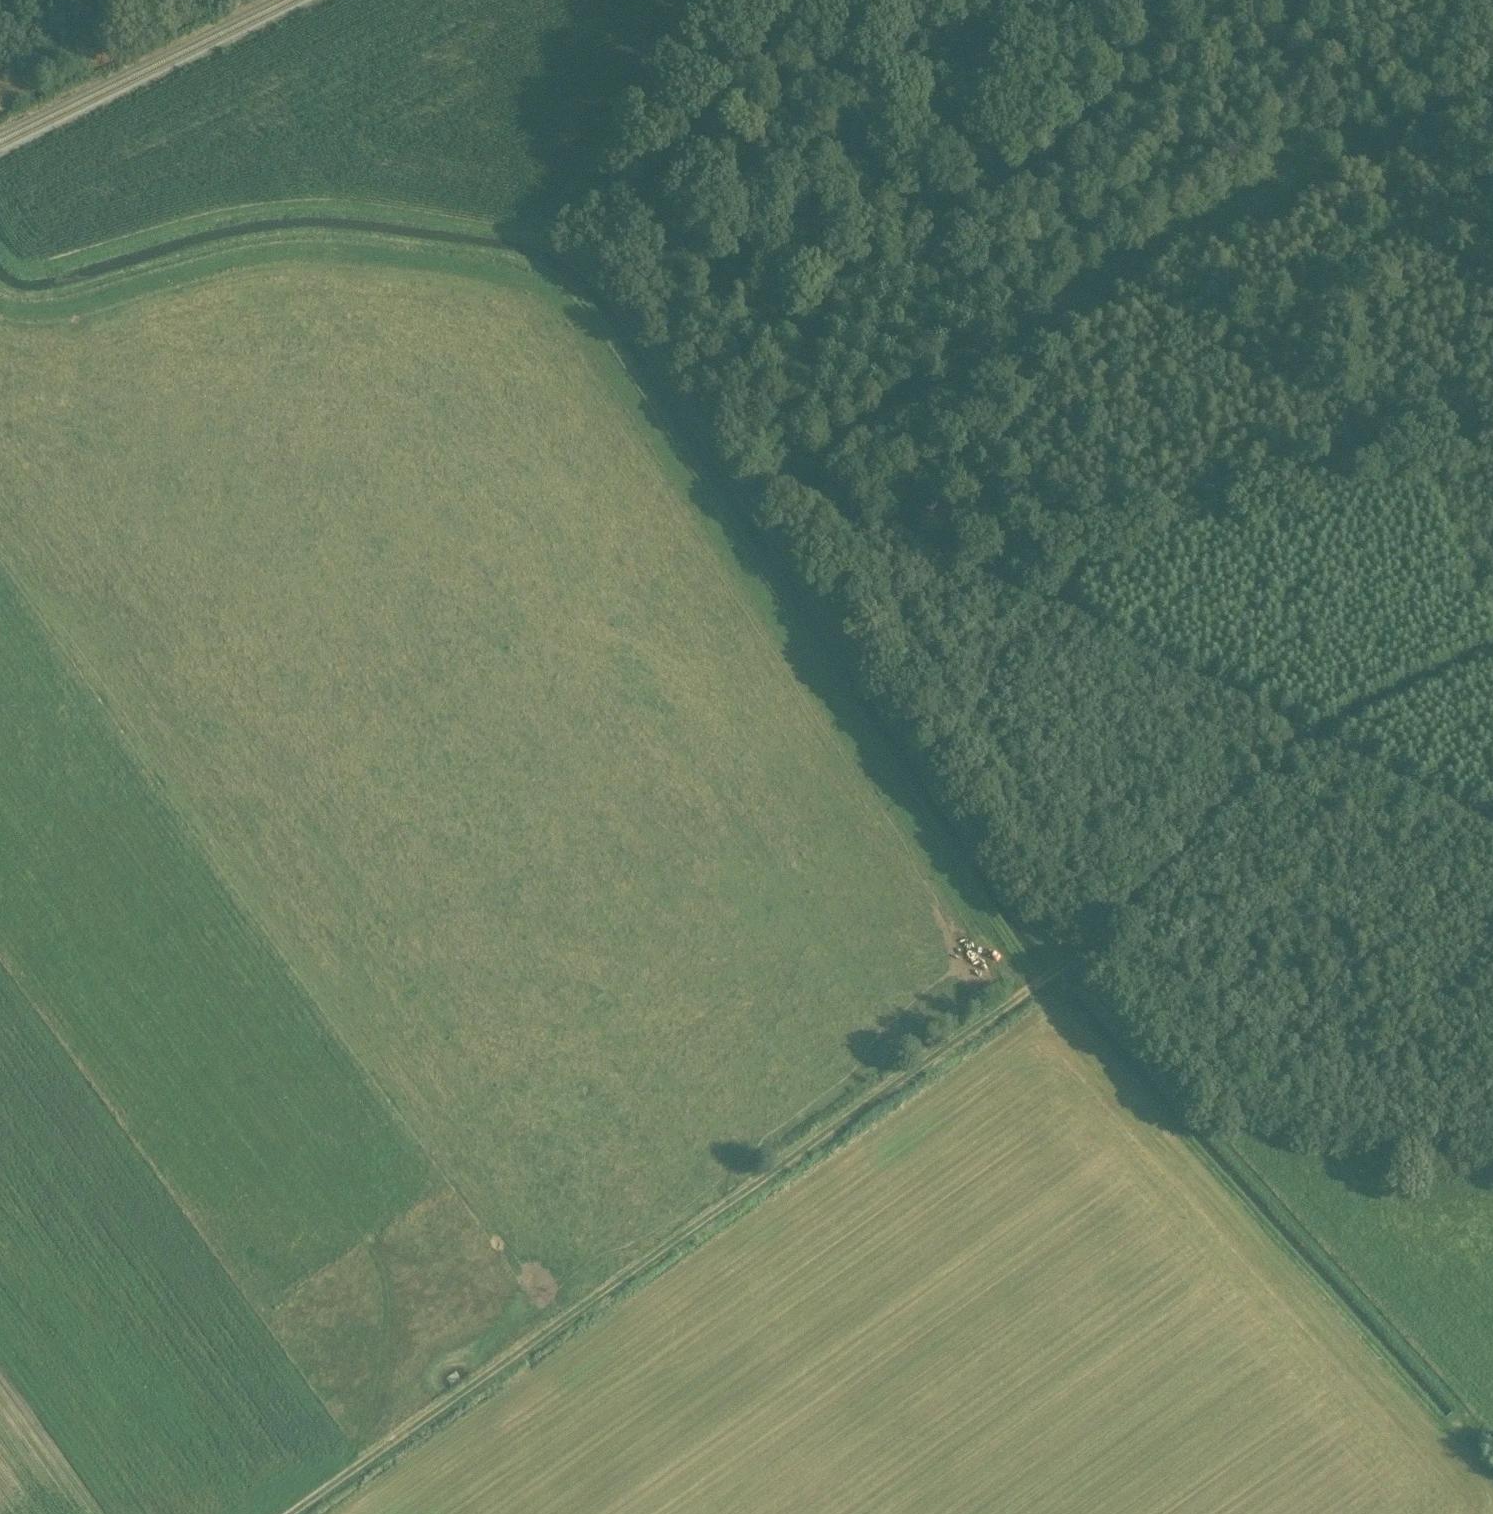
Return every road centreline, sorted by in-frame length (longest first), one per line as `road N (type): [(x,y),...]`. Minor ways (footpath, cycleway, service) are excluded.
road 1 (track): [(1492,831),(1312,740),(1218,816),(1059,968),(290,1513)]

